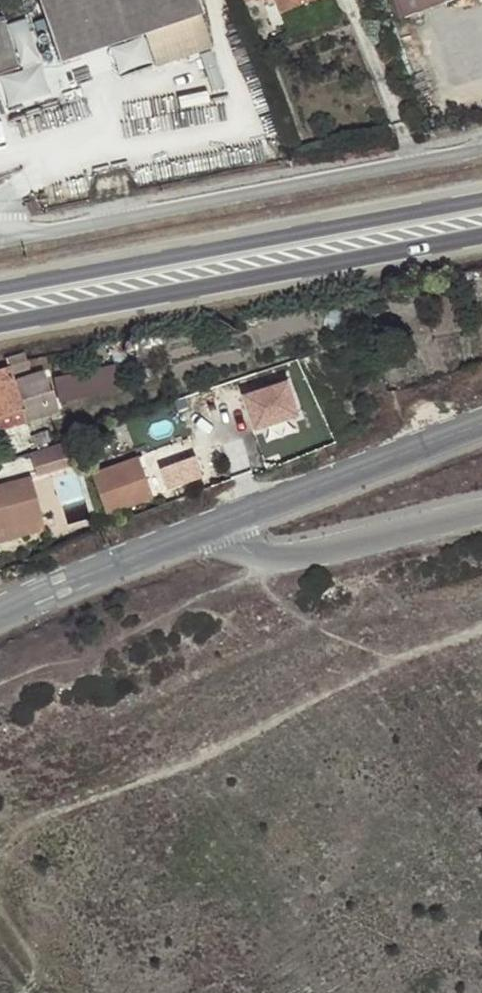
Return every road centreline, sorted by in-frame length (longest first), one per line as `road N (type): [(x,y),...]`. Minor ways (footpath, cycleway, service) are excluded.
road 1 (residential): [(0,238),(481,148)]
road 2 (secondary): [(481,204),(0,293)]
road 3 (secondary): [(0,324),(481,236)]
road 4 (tertiary): [(481,426),(225,527)]
road 5 (unclassified): [(481,507),(275,562),(225,527)]
road 6 (tertiary): [(225,527),(0,617)]

